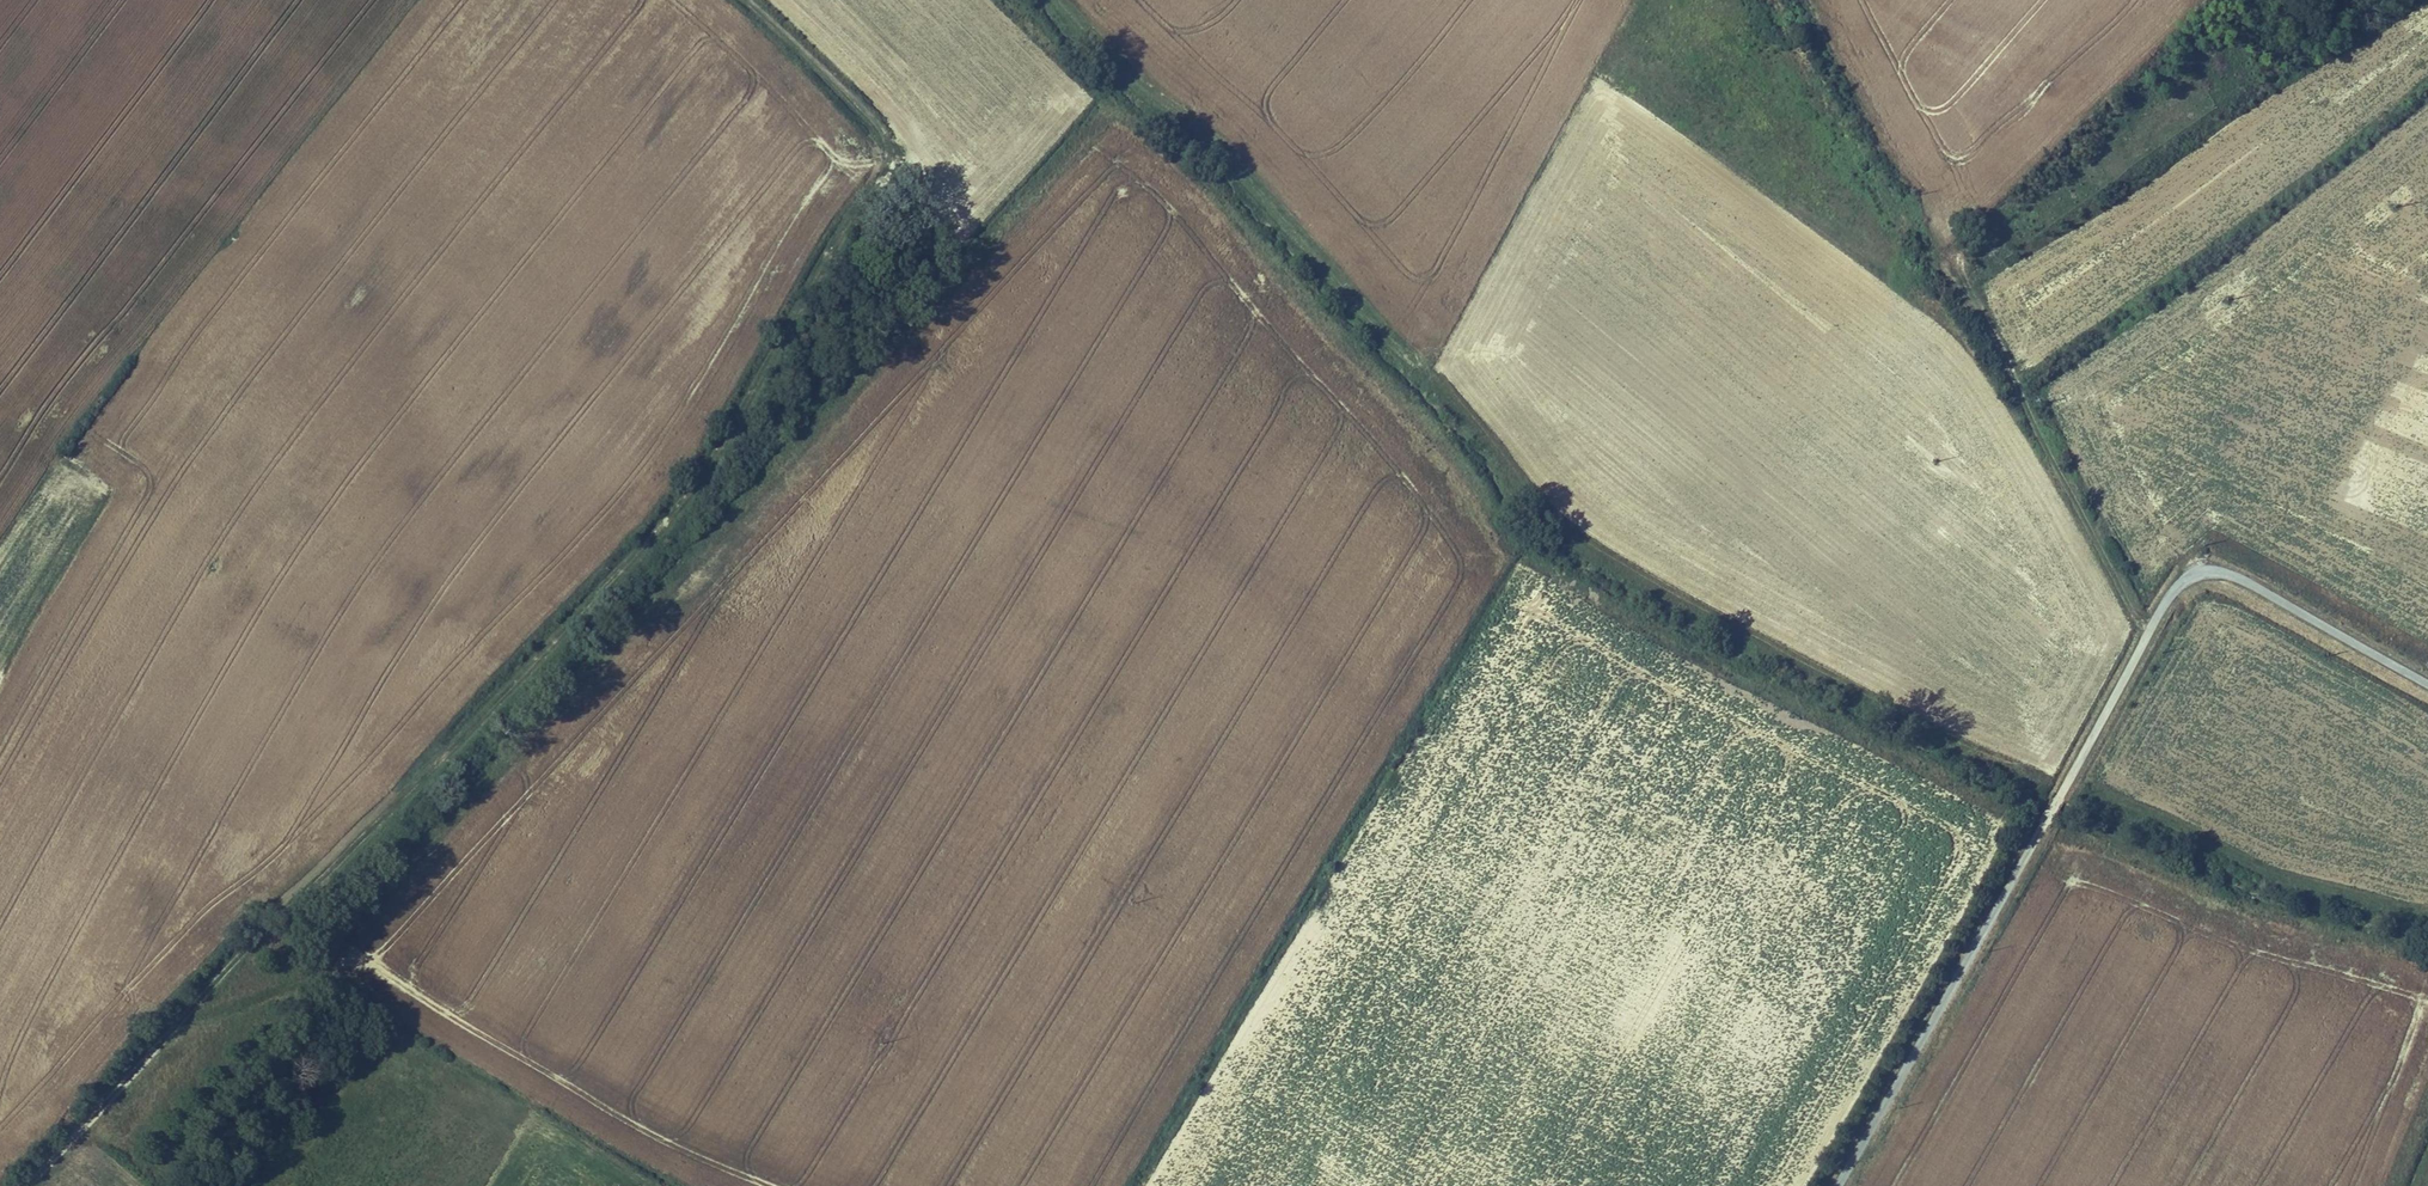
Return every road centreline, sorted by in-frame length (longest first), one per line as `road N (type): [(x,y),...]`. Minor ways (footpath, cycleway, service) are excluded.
road 1 (track): [(25,1185),(228,967),(645,544),(720,445),(830,257),(884,181),(891,166),(884,143),(745,0)]
road 2 (unclassified): [(1837,1185),(2177,587),(2203,573),(2232,575),(2427,684)]

